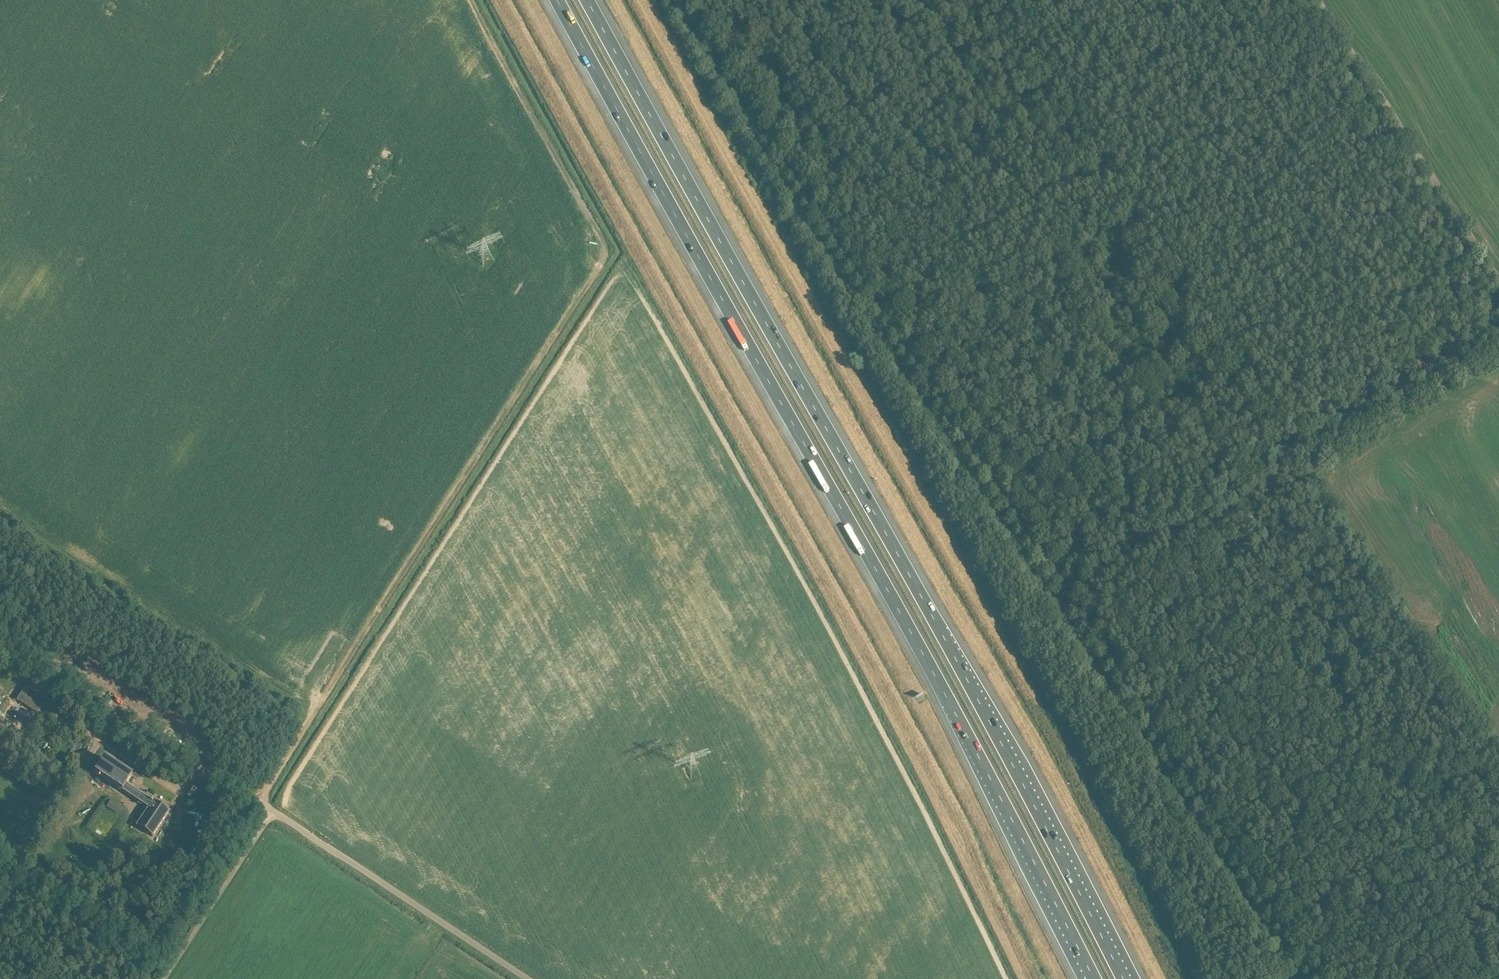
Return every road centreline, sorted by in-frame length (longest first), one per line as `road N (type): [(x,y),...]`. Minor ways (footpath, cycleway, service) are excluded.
road 1 (track): [(675,0),(1303,978)]
road 2 (motorway): [(563,0),(1093,978)]
road 3 (motorway): [(1122,978),(942,630),(594,0)]
road 4 (track): [(260,802),(604,265),(597,229),(475,0)]
road 5 (track): [(260,802),(0,630)]
road 6 (unclassified): [(531,978),(270,808)]
road 7 (track): [(157,978),(0,877)]

